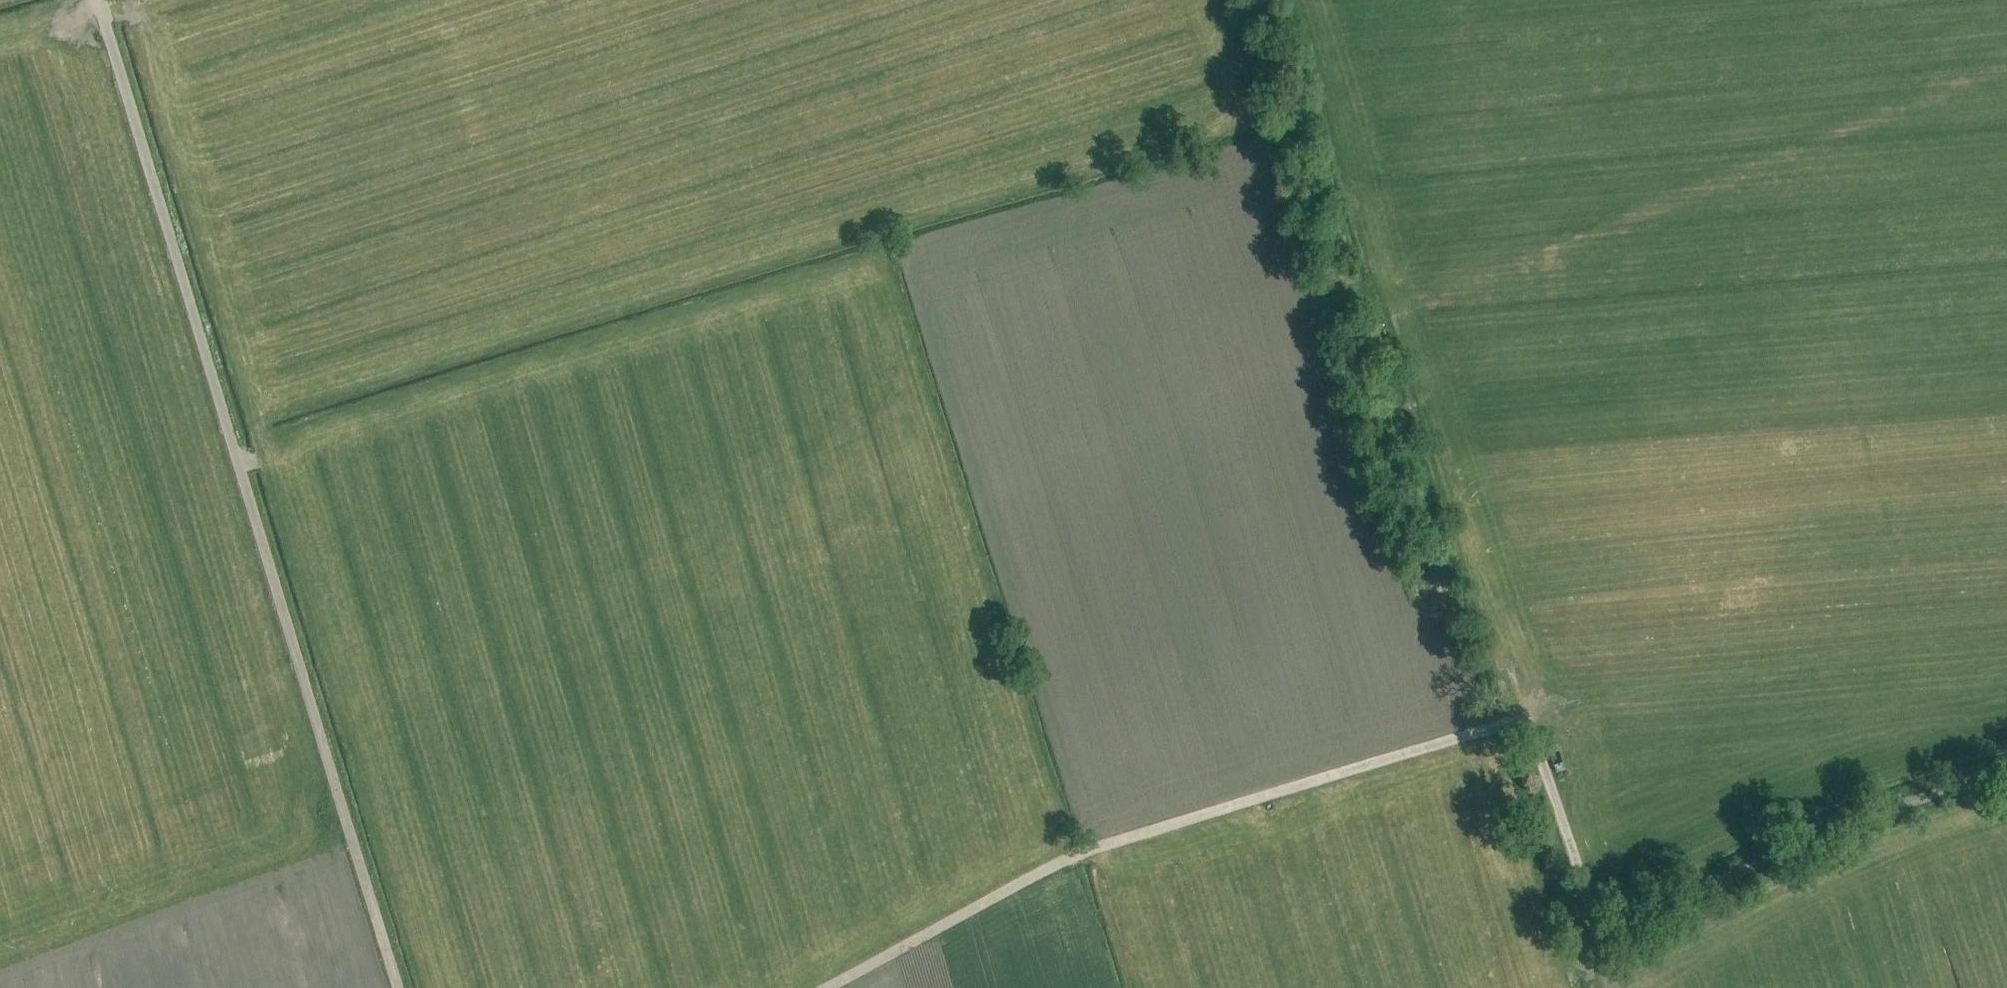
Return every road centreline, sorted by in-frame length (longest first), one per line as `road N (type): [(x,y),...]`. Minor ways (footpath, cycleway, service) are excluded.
road 1 (unclassified): [(1554,944),(1941,775),(2006,761)]

